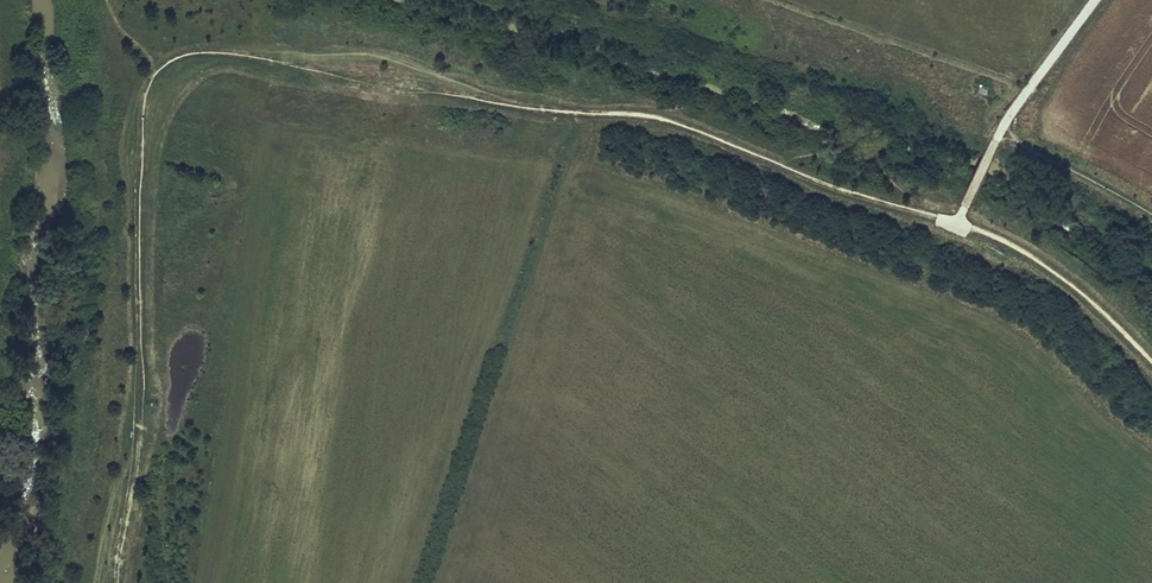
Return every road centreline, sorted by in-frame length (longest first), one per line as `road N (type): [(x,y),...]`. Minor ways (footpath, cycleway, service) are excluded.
road 1 (tertiary): [(1151,407),(989,273),(674,158),(7,30),(0,17)]
road 2 (tertiary): [(0,76),(232,111),(658,198),(992,331),(1151,461)]
road 3 (track): [(1151,218),(991,131)]

